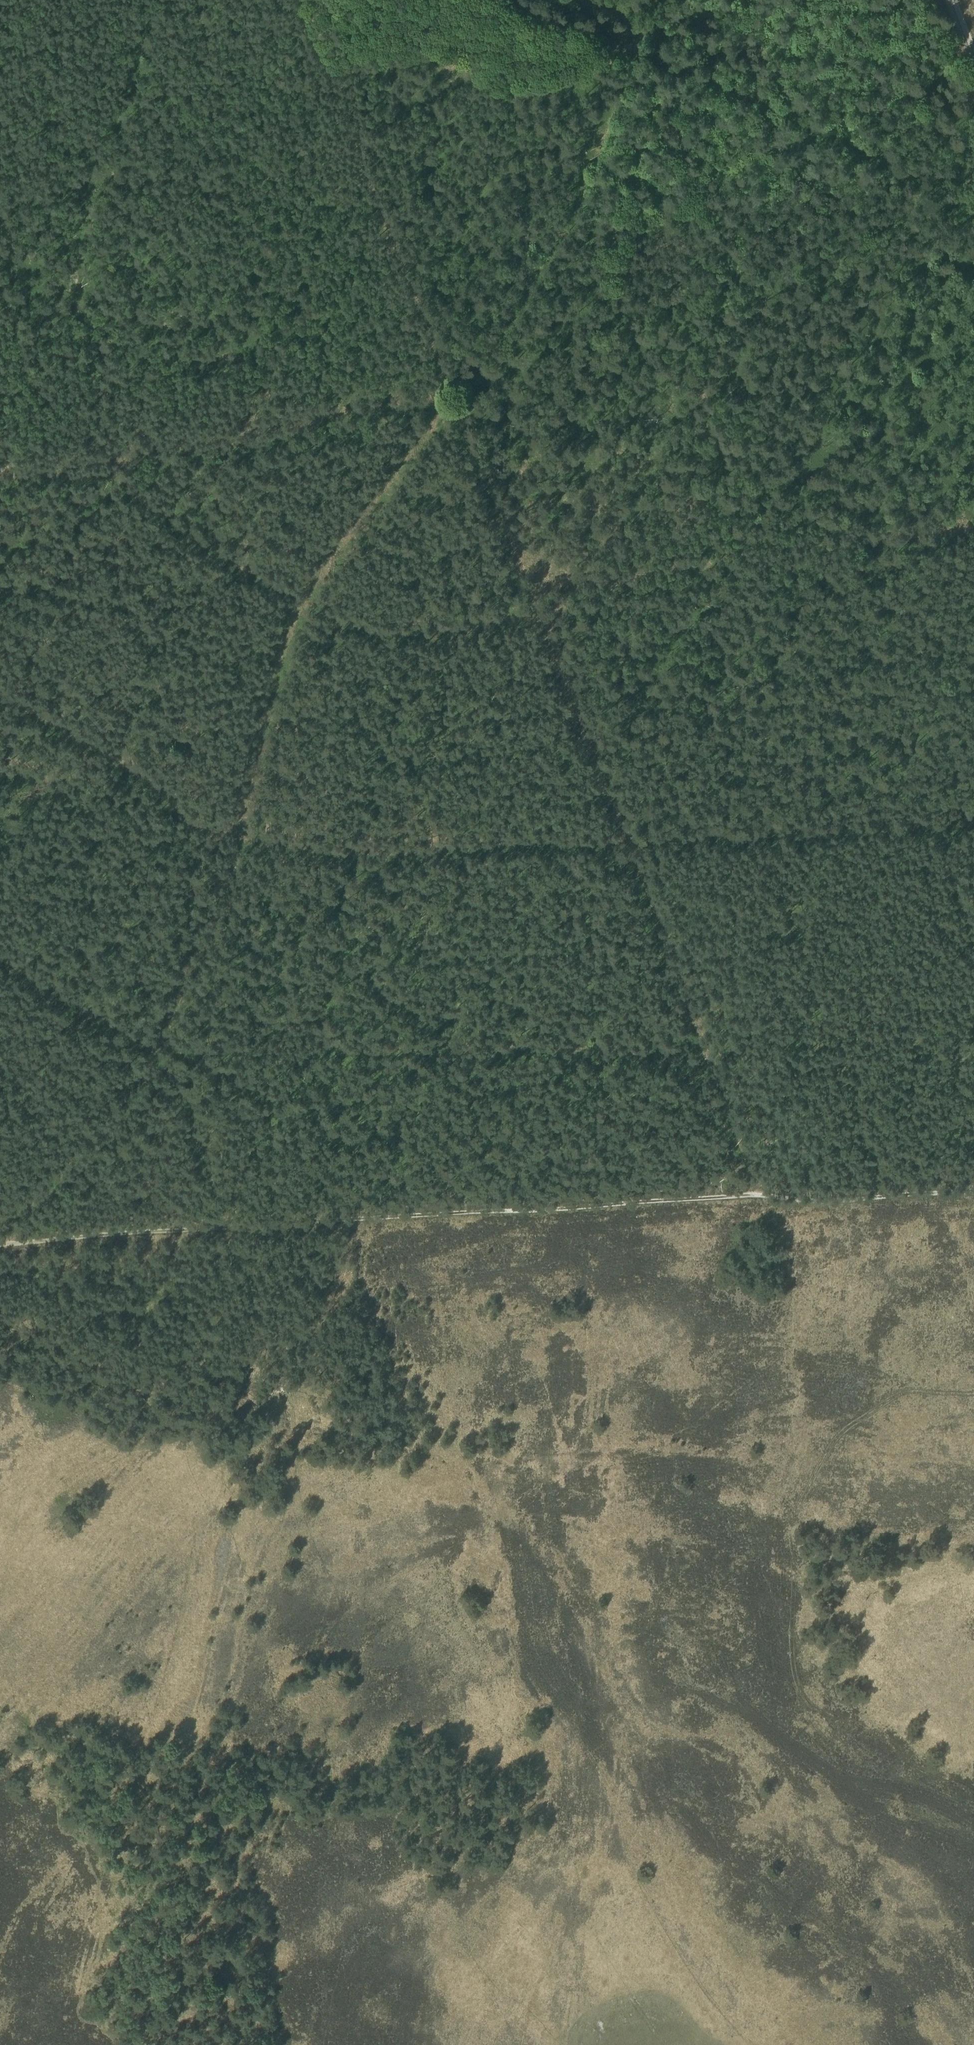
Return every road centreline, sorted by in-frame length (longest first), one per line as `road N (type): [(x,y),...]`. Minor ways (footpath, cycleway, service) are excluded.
road 1 (track): [(973,1191),(680,1200),(0,1247)]
road 2 (track): [(306,0),(445,378)]

